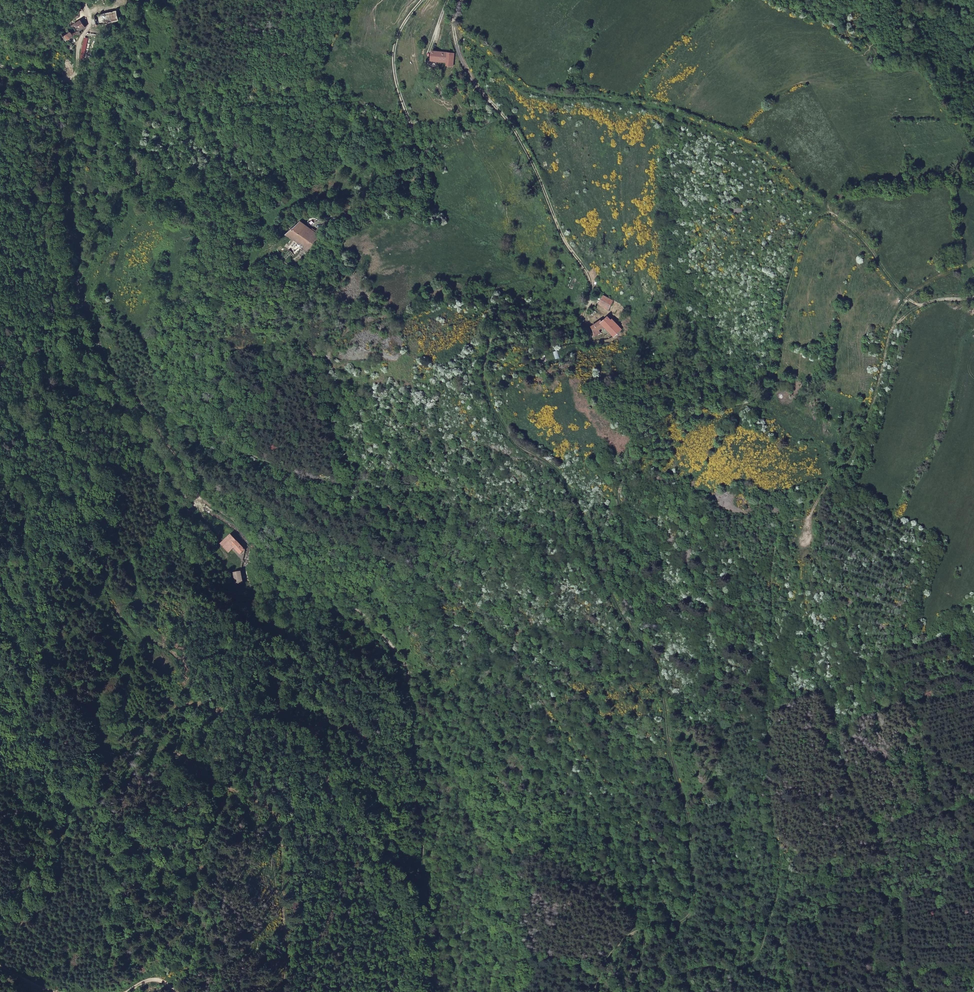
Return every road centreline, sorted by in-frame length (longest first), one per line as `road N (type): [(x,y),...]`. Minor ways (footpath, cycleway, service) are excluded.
road 1 (track): [(688,816),(657,664),(622,614),(567,482),(518,445),(489,402),(485,366),(494,333),(523,316),(578,310),(593,285),(529,155),(468,74),(453,0)]
road 2 (track): [(681,977),(761,963),(784,912),(791,874),(776,727),(778,542),(853,456),(900,306),(921,286),(973,261)]
road 3 (track): [(973,297),(914,303),(855,231),(771,157),(730,136),(655,106),(535,93),(455,32)]
road 4 (track): [(286,991),(287,926),(270,813),(180,750),(113,744),(47,662),(0,574)]
road 5 (track): [(694,906),(642,815),(492,634),(450,603)]
road 6 (track): [(424,0),(397,35),(392,55),(429,194),(416,203),(303,216),(272,247)]
road 7 (track): [(688,816),(694,906),(681,921),(625,939),(611,952),(597,991)]
road 8 (track): [(0,965),(12,976),(73,990),(166,977),(177,991)]

